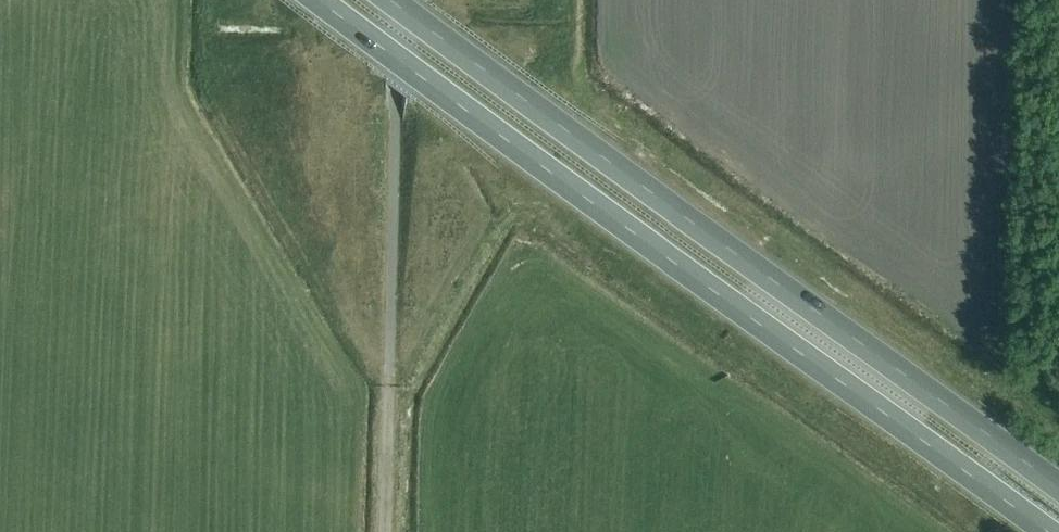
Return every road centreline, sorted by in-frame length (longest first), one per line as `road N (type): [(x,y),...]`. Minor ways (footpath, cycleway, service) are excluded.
road 1 (trunk): [(319,0),(1046,531)]
road 2 (trunk): [(1058,487),(390,0)]

